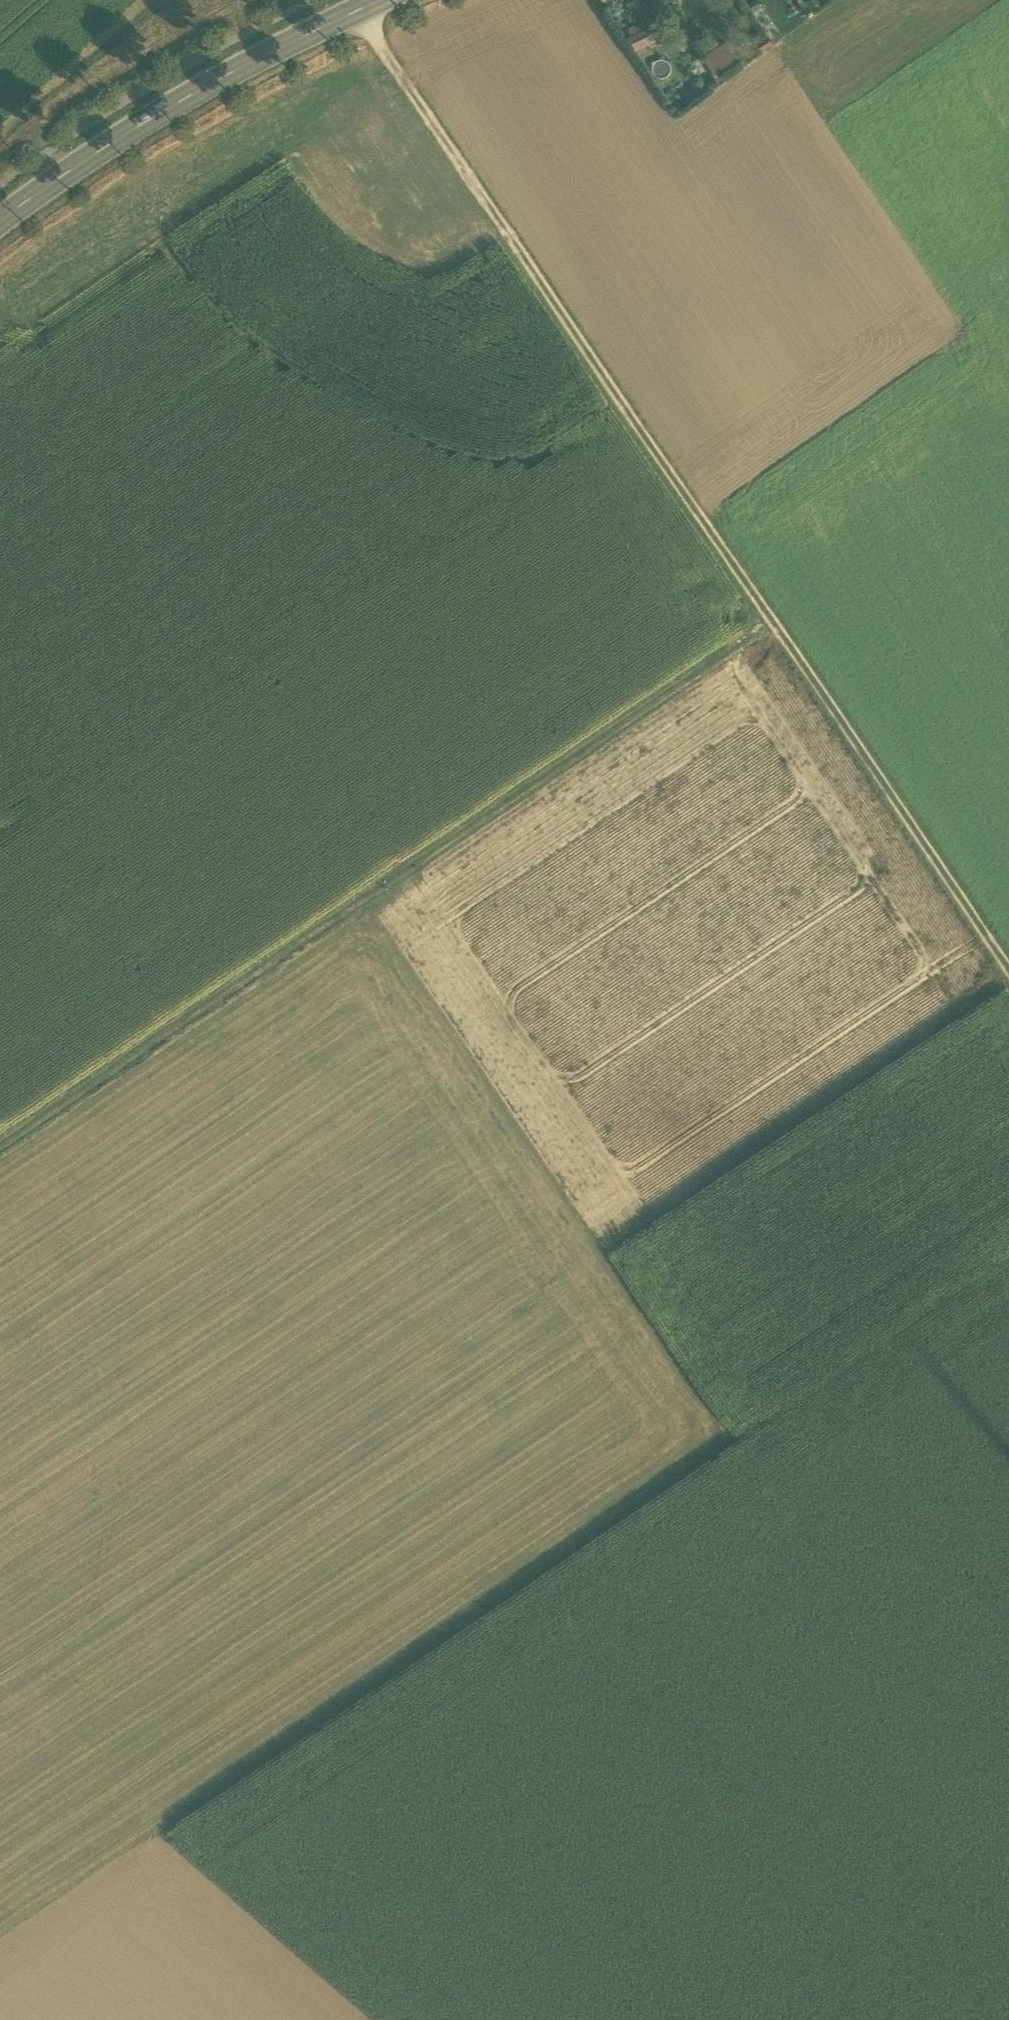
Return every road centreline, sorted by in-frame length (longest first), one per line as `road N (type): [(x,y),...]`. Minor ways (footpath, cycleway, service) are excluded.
road 1 (track): [(359,9),(1008,969)]
road 2 (secondary): [(0,220),(163,109),(378,0)]

